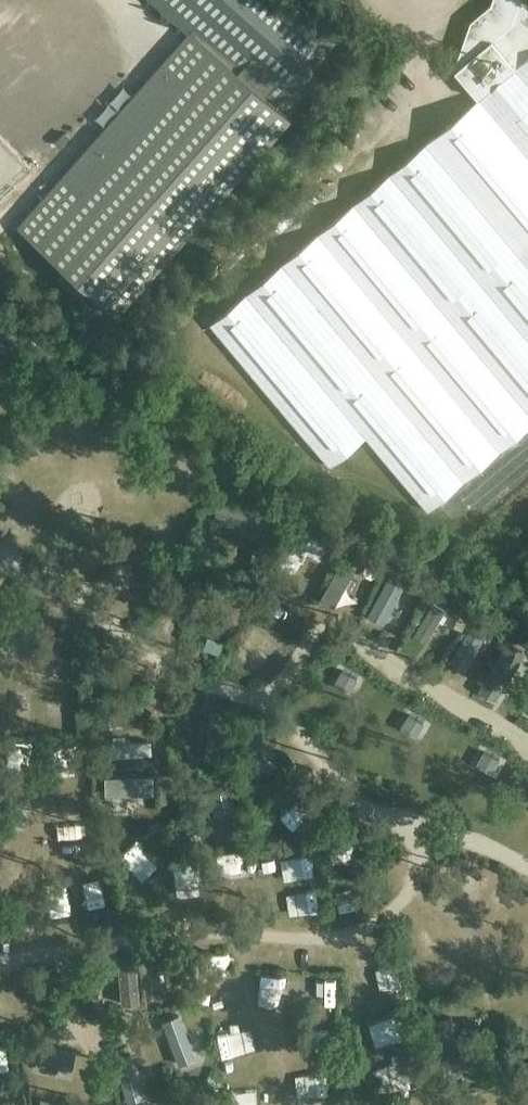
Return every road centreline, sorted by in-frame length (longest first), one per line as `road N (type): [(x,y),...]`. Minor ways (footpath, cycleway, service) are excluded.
road 1 (track): [(1,562),(52,466),(143,507)]
road 2 (track): [(33,956),(1,759)]
road 3 (track): [(233,932),(283,1104)]
road 4 (track): [(417,877),(473,934),(496,1019)]

